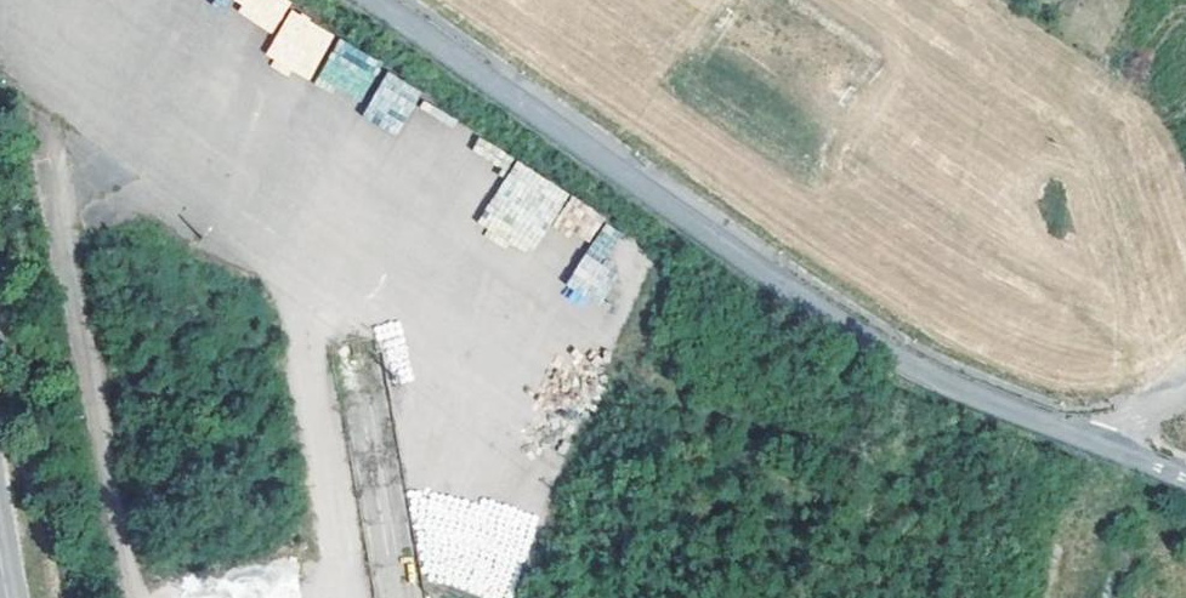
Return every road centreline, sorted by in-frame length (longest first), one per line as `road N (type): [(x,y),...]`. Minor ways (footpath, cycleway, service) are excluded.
road 1 (unclassified): [(1088,437),(870,342),(375,0)]

